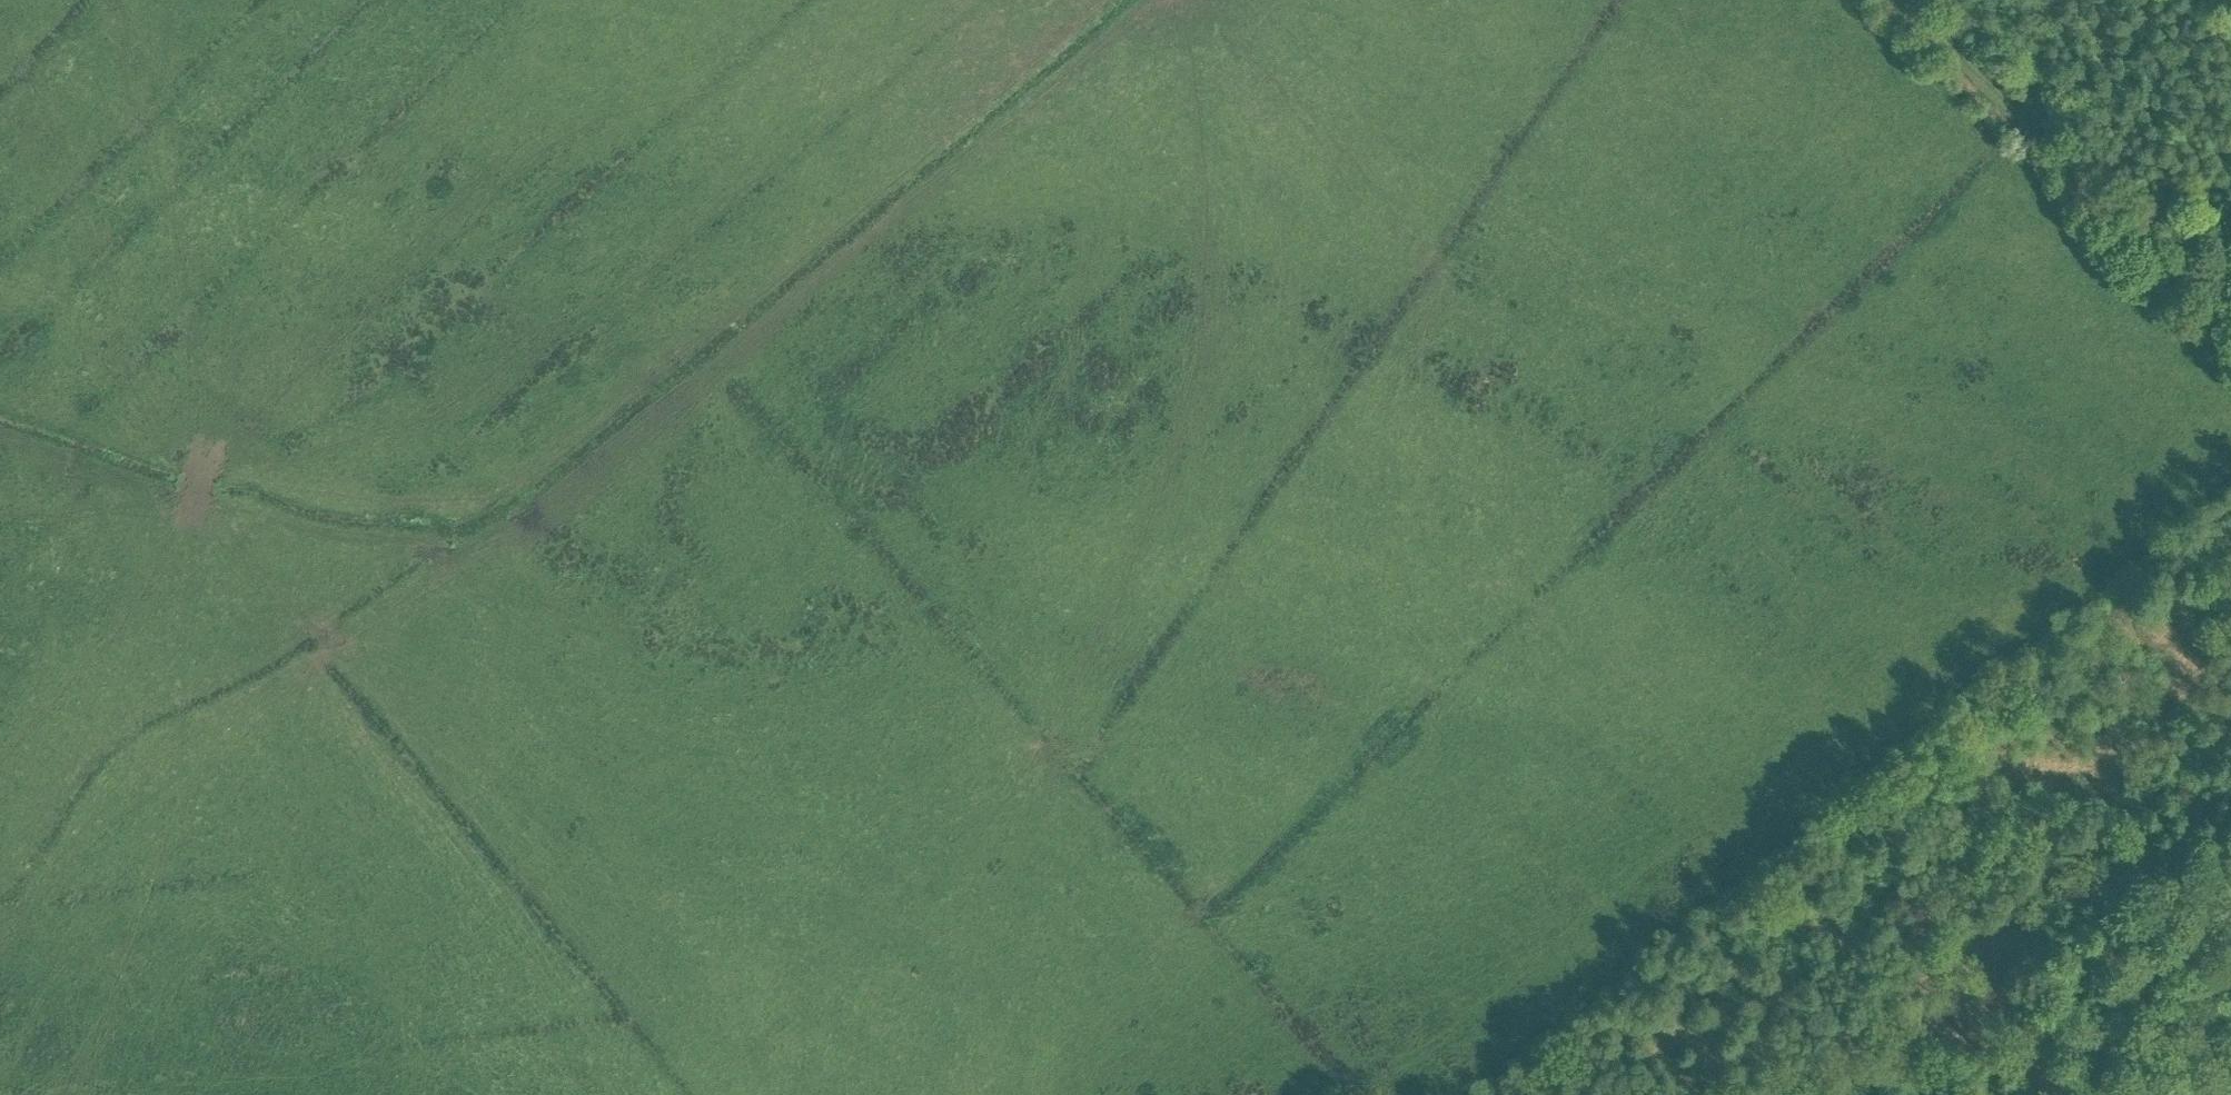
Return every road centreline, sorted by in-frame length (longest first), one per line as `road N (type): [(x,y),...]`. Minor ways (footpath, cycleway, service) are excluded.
road 1 (track): [(2230,739),(1781,1094)]
road 2 (track): [(1890,0),(2230,325)]

